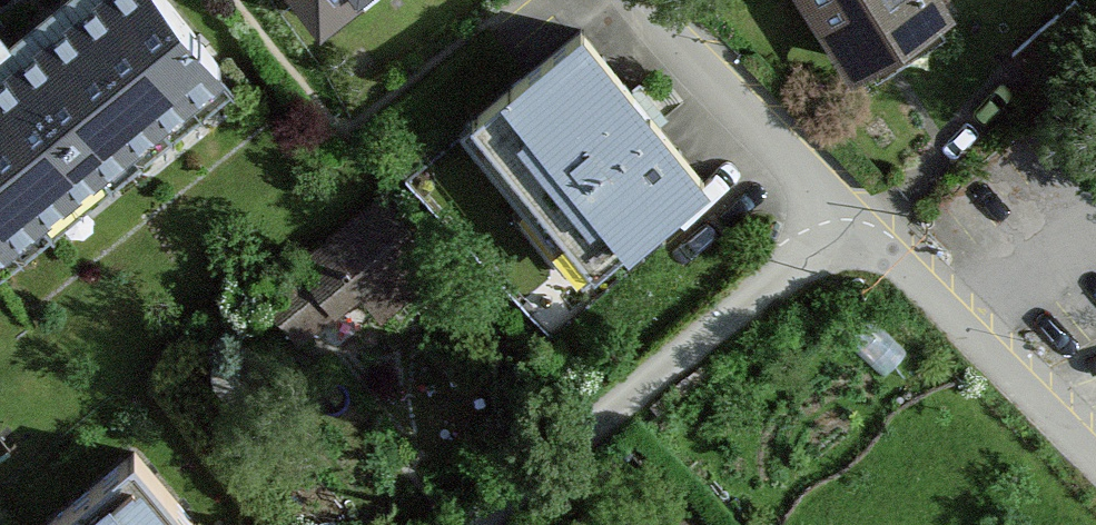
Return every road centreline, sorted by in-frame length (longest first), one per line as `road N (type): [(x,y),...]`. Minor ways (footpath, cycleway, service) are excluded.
road 1 (residential): [(857,217),(479,524)]
road 2 (residential): [(1095,457),(857,217)]
road 3 (residential): [(857,217),(639,0)]

